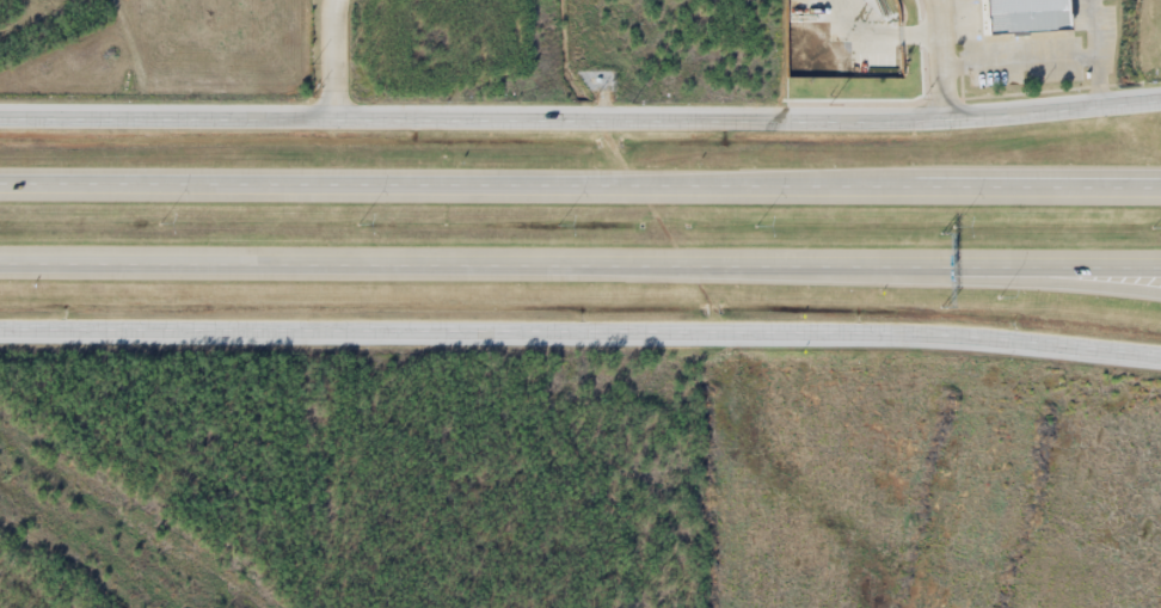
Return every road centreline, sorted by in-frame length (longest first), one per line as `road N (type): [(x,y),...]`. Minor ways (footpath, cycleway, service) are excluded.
road 1 (secondary): [(1160,91),(939,112),(0,111)]
road 2 (secondary): [(0,338),(932,340),(1160,360)]
road 3 (motorway): [(1160,188),(0,183)]
road 4 (motorway): [(0,263),(1160,267)]
road 5 (motorway): [(1160,174),(917,172),(610,186)]
road 6 (motorway): [(856,266),(1160,299)]

